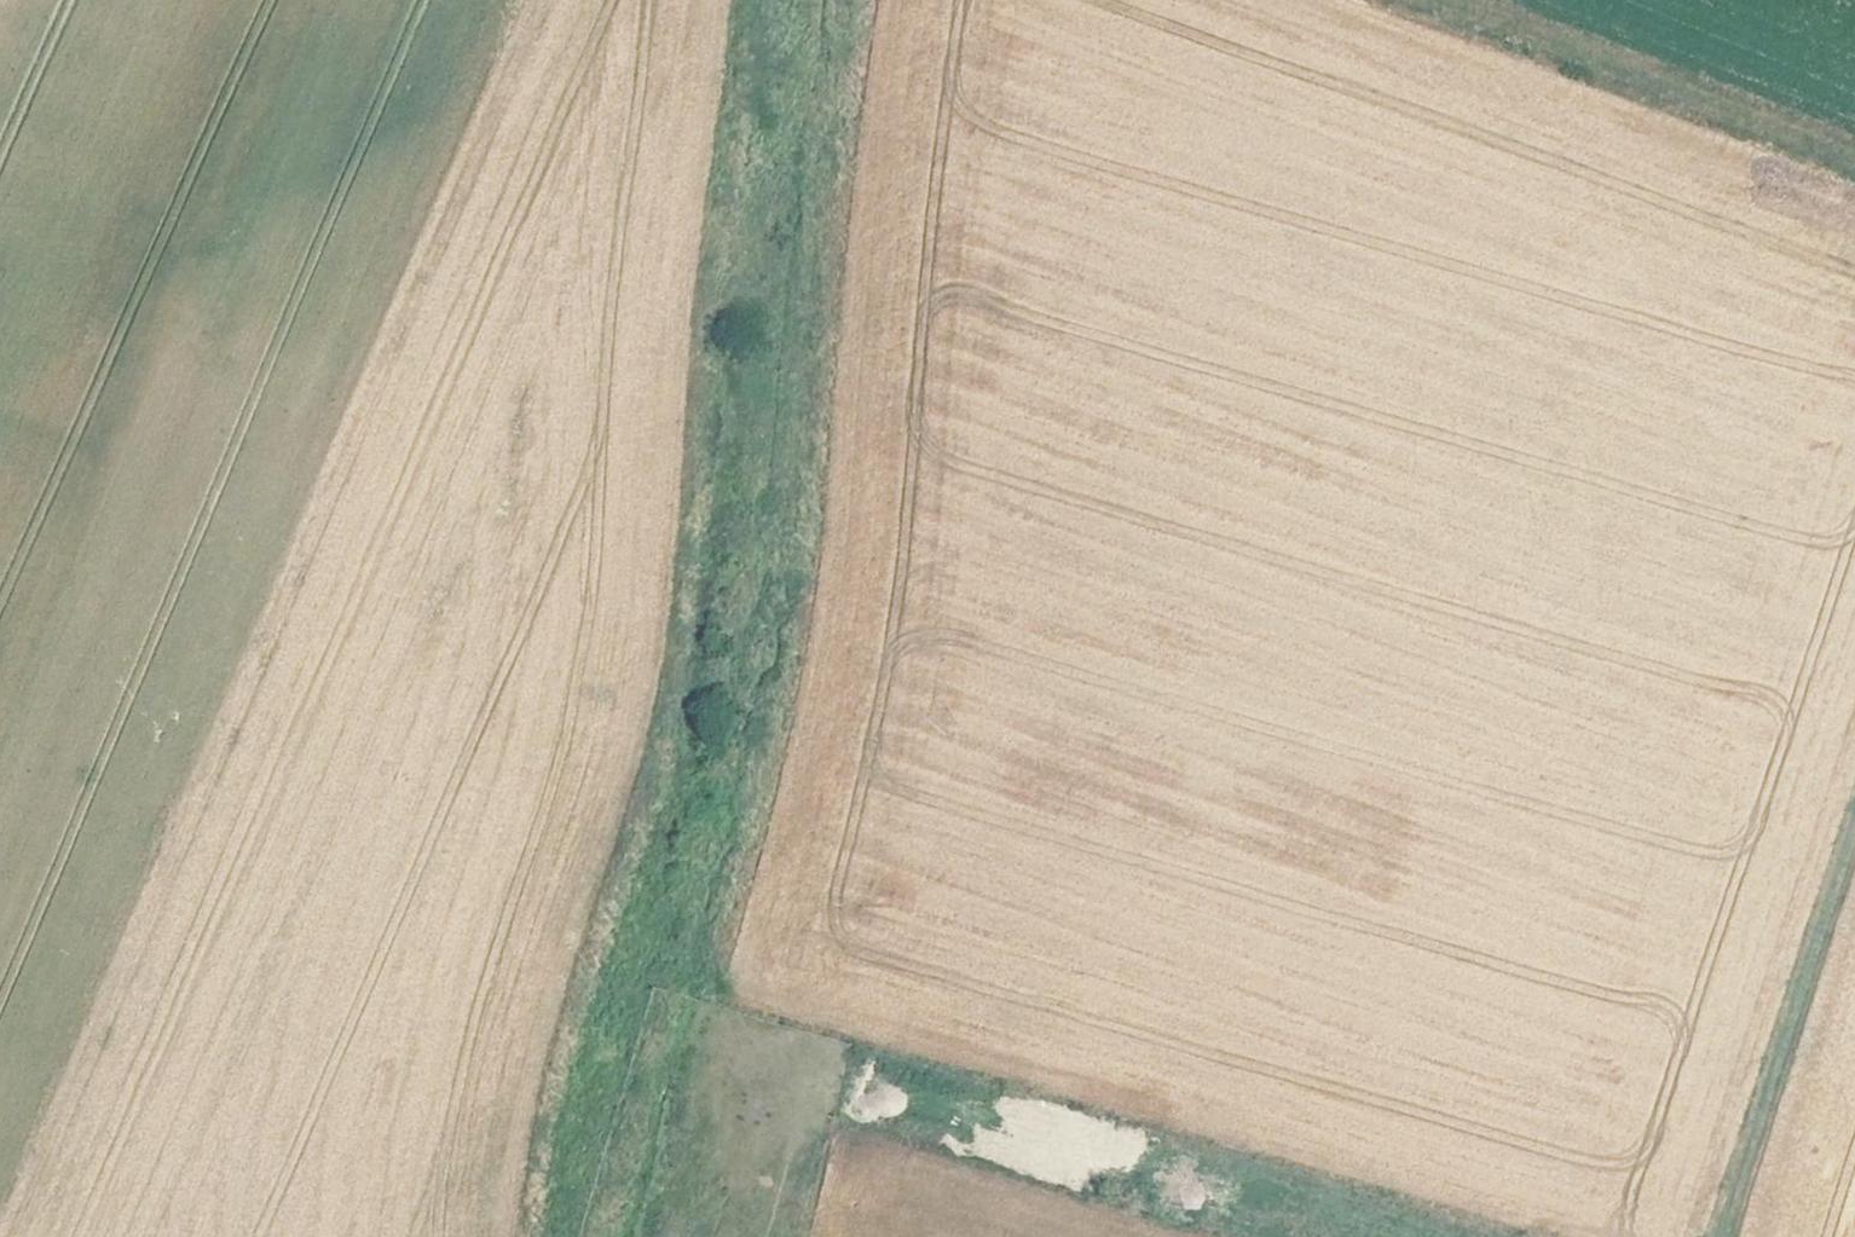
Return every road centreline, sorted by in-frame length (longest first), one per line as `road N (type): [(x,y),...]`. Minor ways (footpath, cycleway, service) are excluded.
road 1 (track): [(1451,0),(1854,157)]
road 2 (track): [(1854,845),(1724,1236)]

